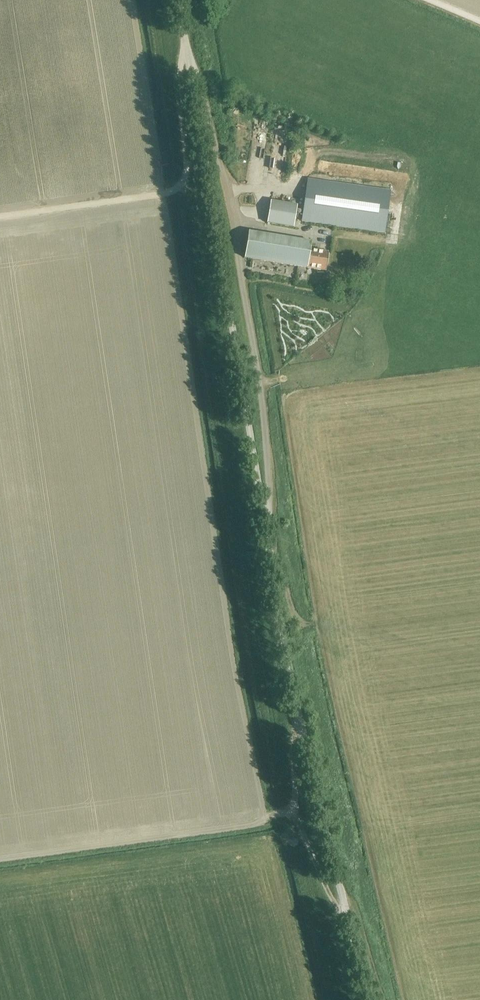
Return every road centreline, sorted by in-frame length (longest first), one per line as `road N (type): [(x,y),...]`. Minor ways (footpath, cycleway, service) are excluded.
road 1 (unclassified): [(368,999),(285,651),(178,0)]
road 2 (track): [(0,217),(176,190),(187,164),(180,75),(186,46)]
road 3 (track): [(276,842),(303,835),(349,924)]
road 4 (track): [(303,835),(294,782),(299,716)]

